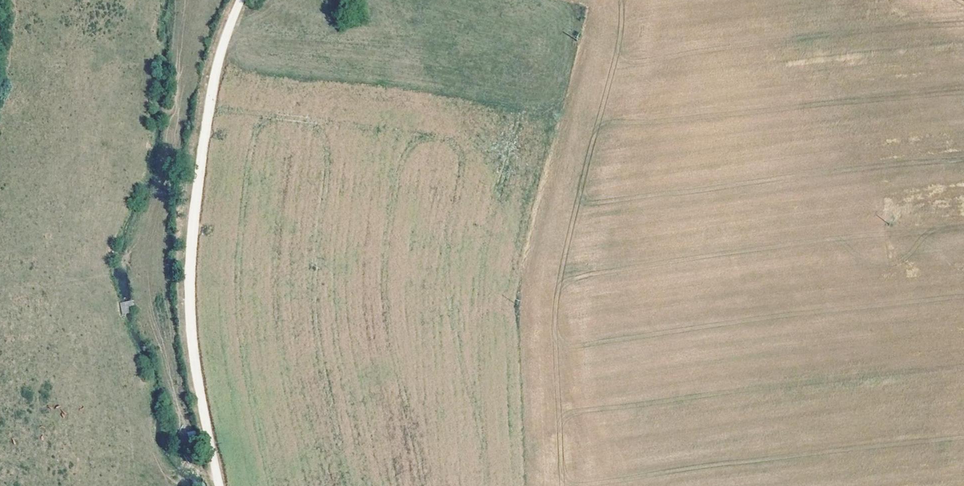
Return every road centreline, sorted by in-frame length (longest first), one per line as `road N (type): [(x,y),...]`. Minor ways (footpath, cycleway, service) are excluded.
road 1 (unclassified): [(245,0),(213,105),(192,249),(192,327),(221,485)]

